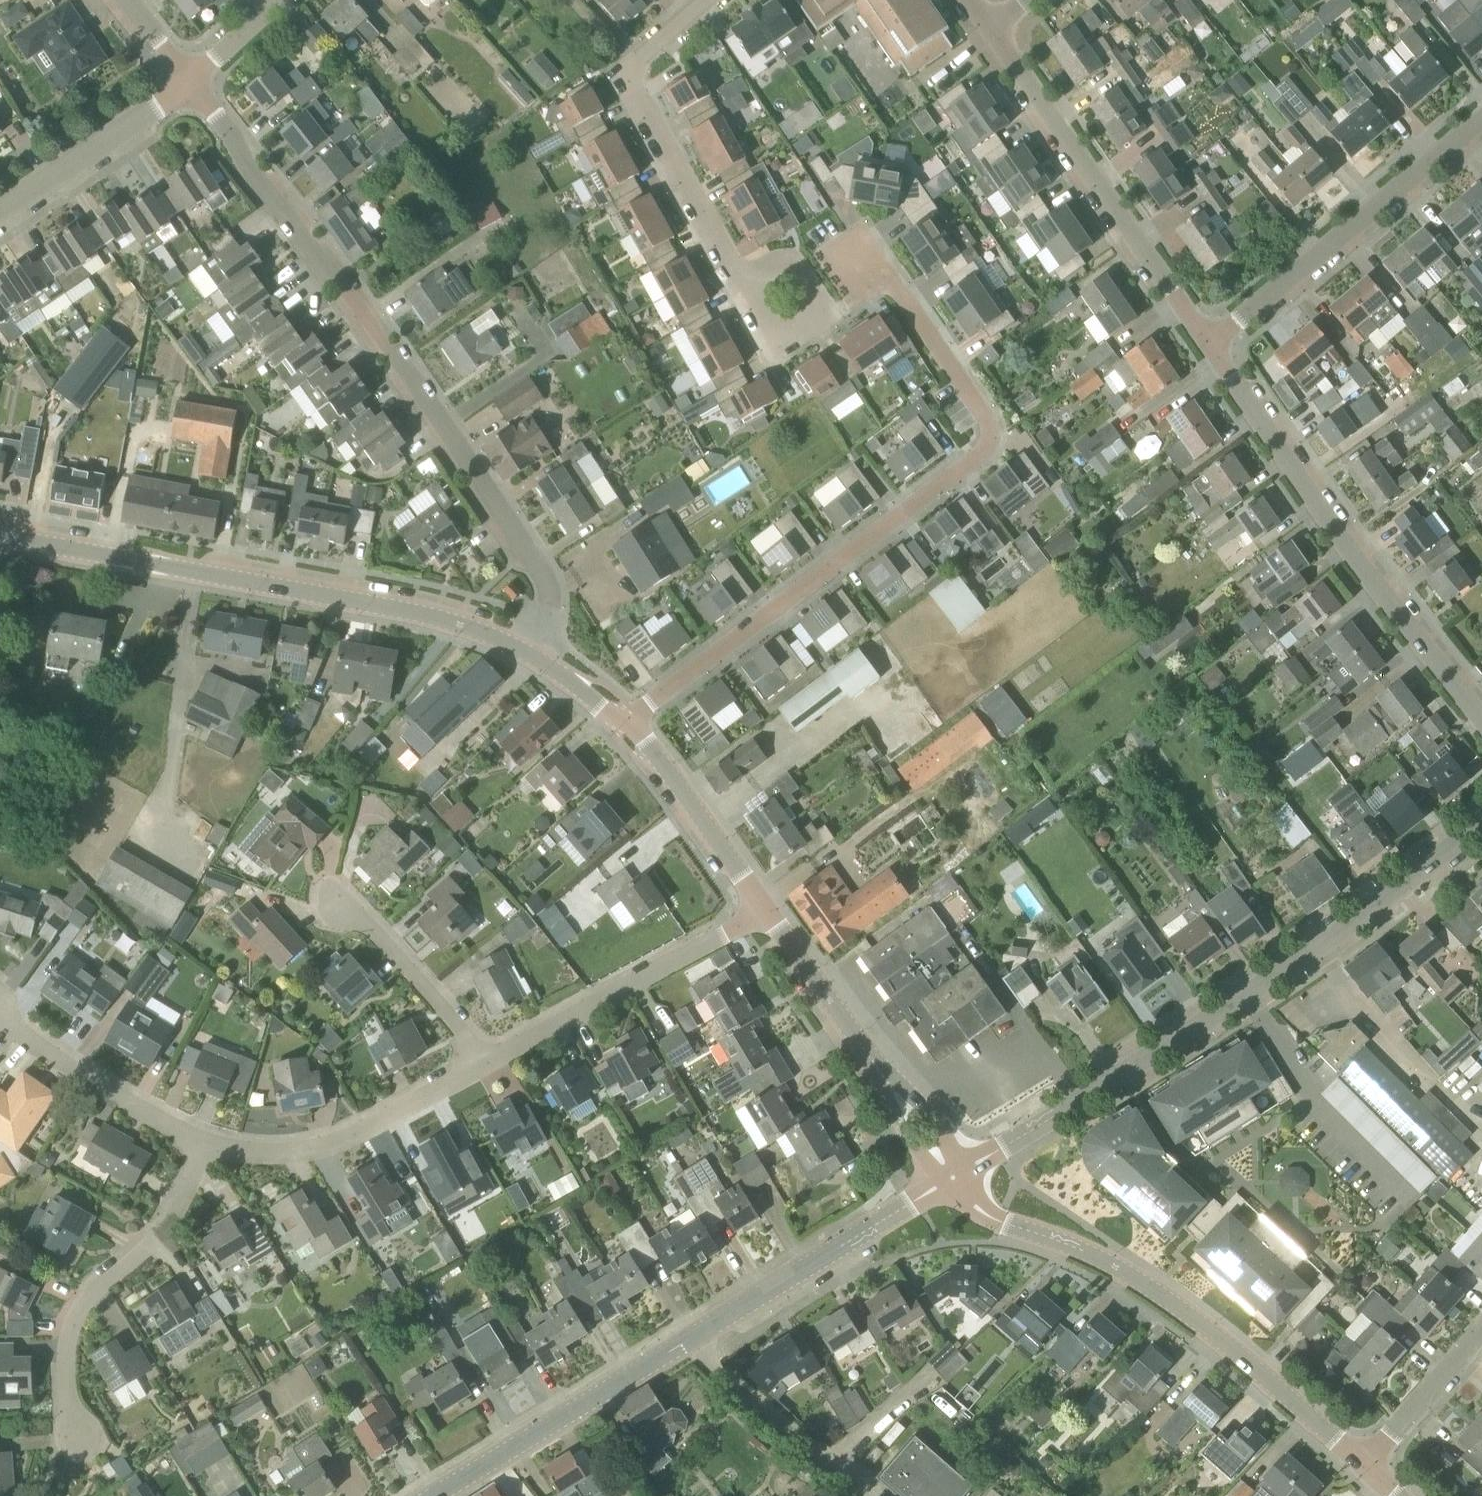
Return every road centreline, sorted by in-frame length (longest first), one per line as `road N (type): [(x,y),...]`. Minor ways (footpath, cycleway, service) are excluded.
road 1 (residential): [(71,1427),(68,1357),(76,1321),(95,1290),(156,1239),(207,1144),(297,1152),(343,1141),(767,912)]
road 2 (residential): [(627,722),(983,451),(986,419),(864,244)]
road 3 (residential): [(531,656),(552,617),(546,577),(376,327),(192,83)]
road 4 (tertiary): [(531,656),(439,618),(0,536)]
road 5 (tertiary): [(1365,1465),(1218,1338),(1133,1279),(1006,1226),(955,1178)]
road 6 (residential): [(1481,720),(1354,558),(1210,346)]
road 7 (residential): [(1210,346),(988,31)]
road 8 (residential): [(1210,346),(1481,119)]
road 9 (residential): [(738,285),(623,83),(631,65),(706,0)]
road 10 (tertiary): [(955,1178),(1237,1008)]
road 11 (tertiary): [(688,1342),(955,1178)]
road 12 (tertiary): [(1237,1008),(1481,823)]
road 13 (tertiary): [(437,1495),(688,1342)]
road 14 (residential): [(870,1495),(688,1342)]
road 15 (tertiary): [(767,912),(627,722)]
road 16 (residential): [(0,212),(192,83)]
road 17 (tertiary): [(887,1082),(767,912)]
road 18 (residential): [(738,285),(787,259),(831,313),(773,350)]
road 19 (residential): [(1481,1332),(1365,1465)]
road 20 (residential): [(1237,1008),(1329,1130)]
road 21 (tertiary): [(955,1178),(942,1126),(887,1082)]
road 22 (residential): [(192,83),(283,0)]
road 23 (tertiary): [(887,1082),(912,1145),(955,1178)]

